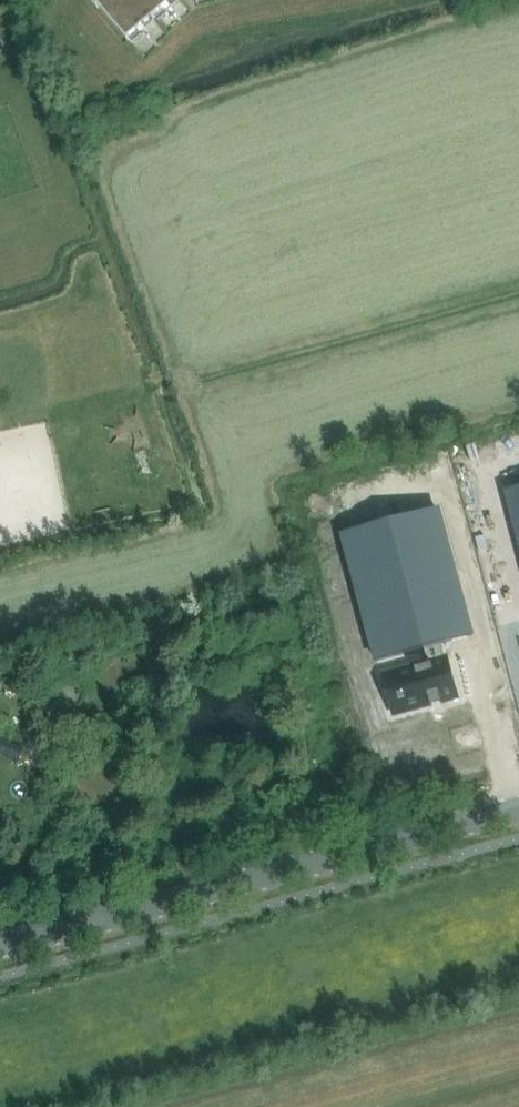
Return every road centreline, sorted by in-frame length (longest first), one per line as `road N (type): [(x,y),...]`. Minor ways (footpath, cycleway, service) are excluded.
road 1 (tertiary): [(0,944),(518,809)]

